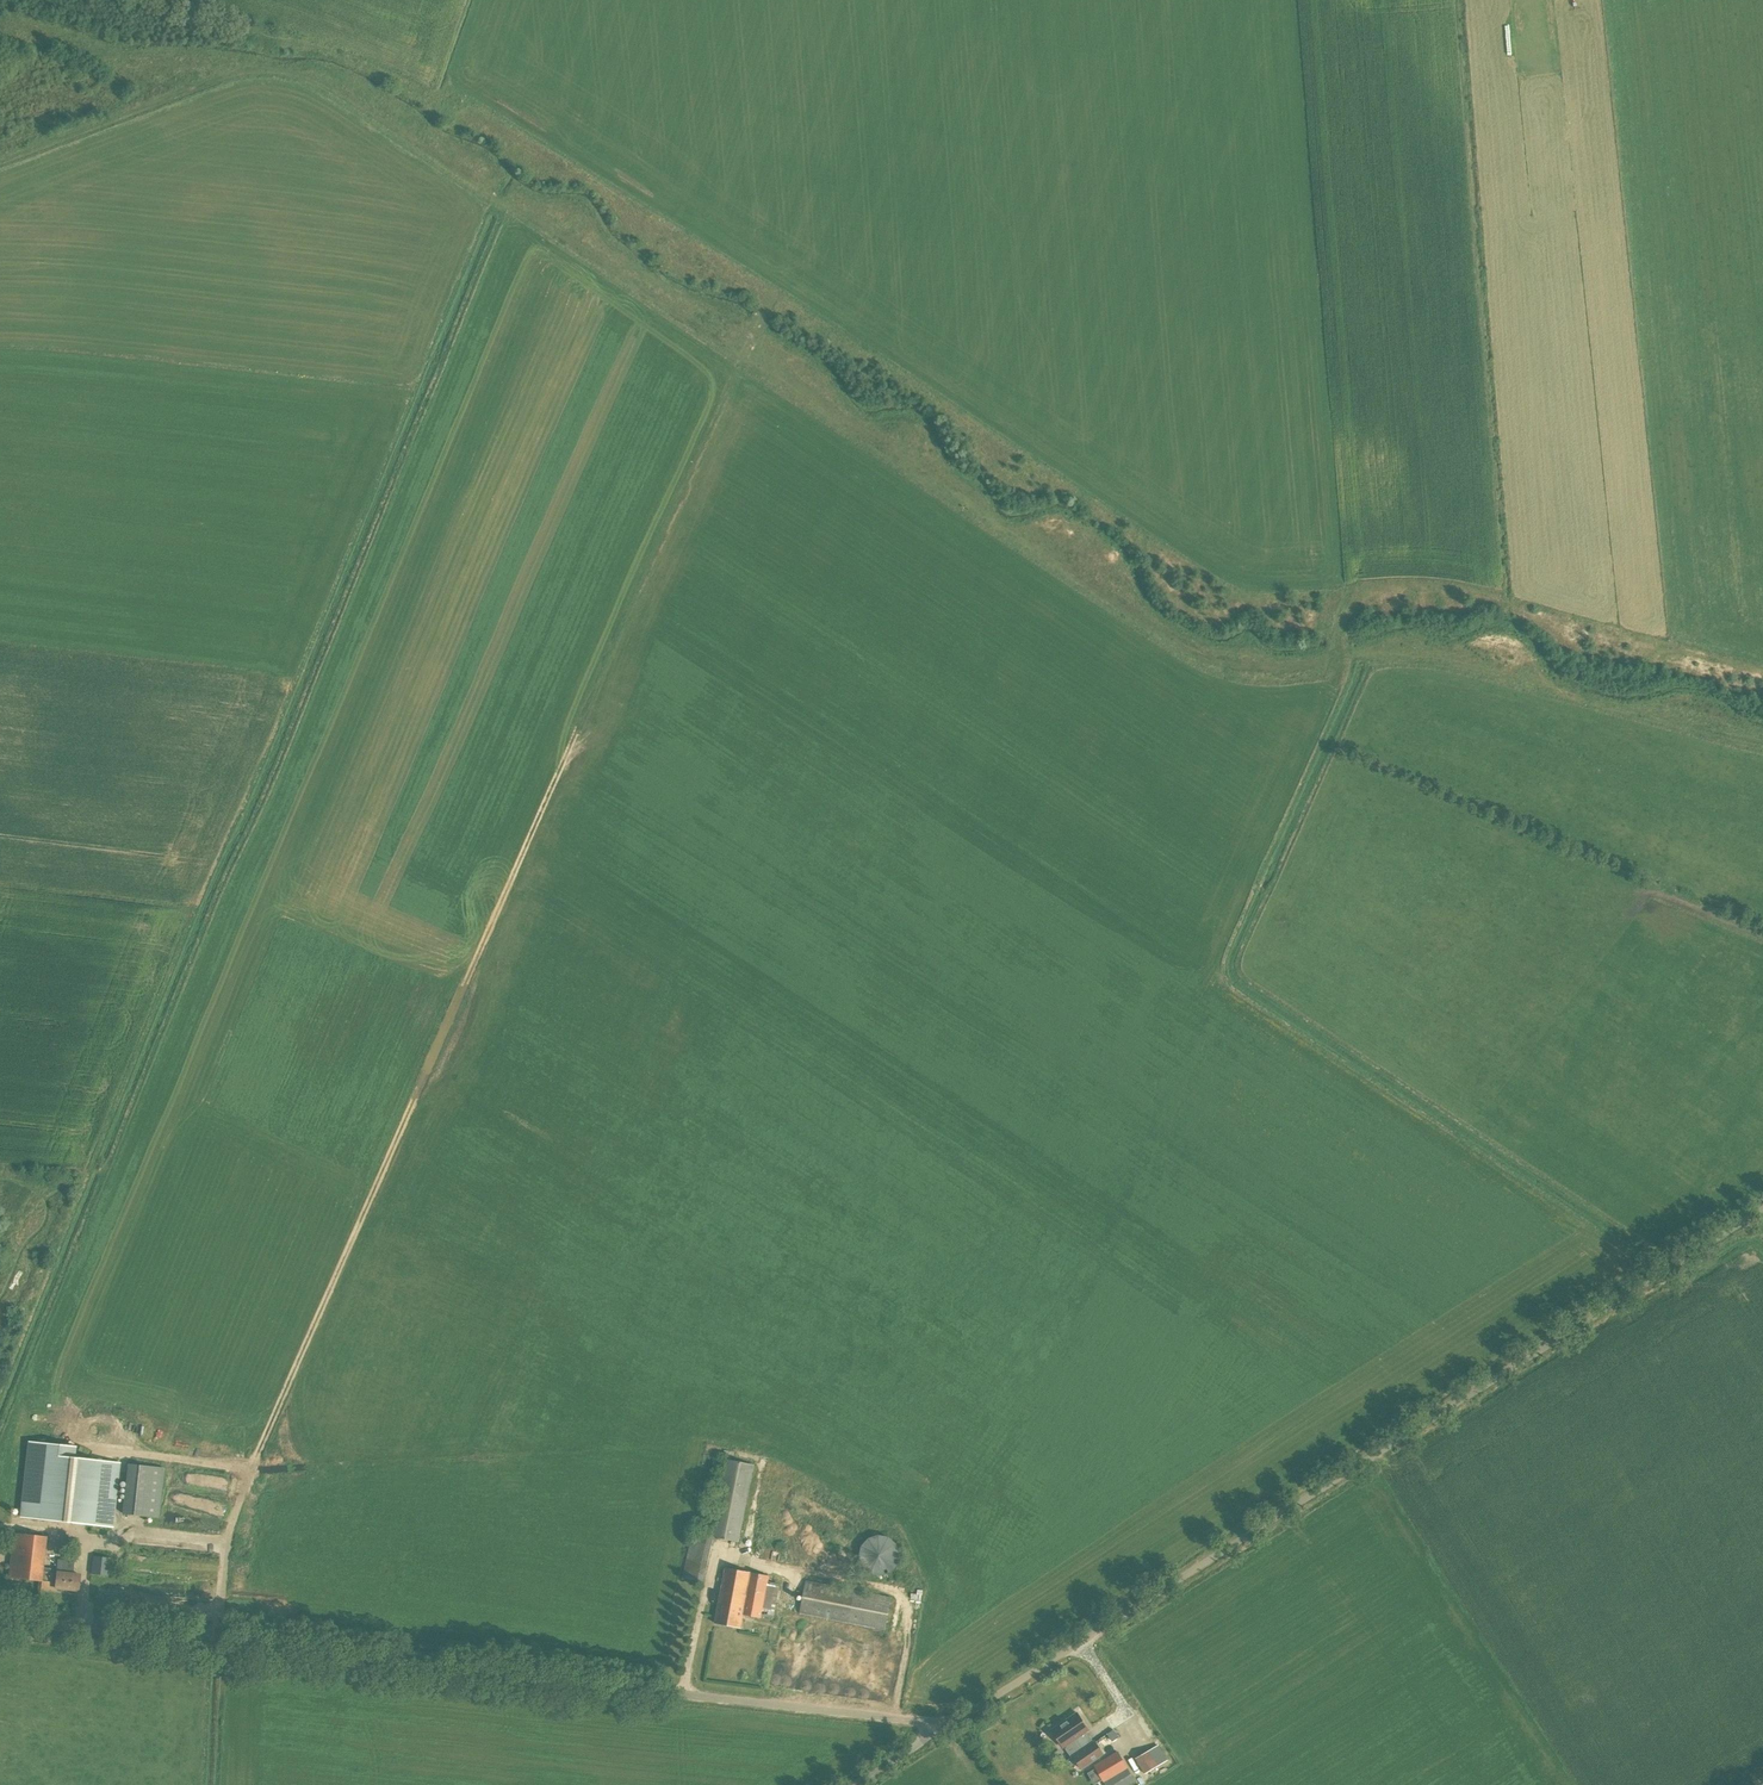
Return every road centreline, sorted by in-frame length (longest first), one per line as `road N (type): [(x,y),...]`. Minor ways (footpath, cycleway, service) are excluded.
road 1 (unclassified): [(941,1728),(1762,1208)]
road 2 (unclassified): [(941,1728),(0,1620)]

